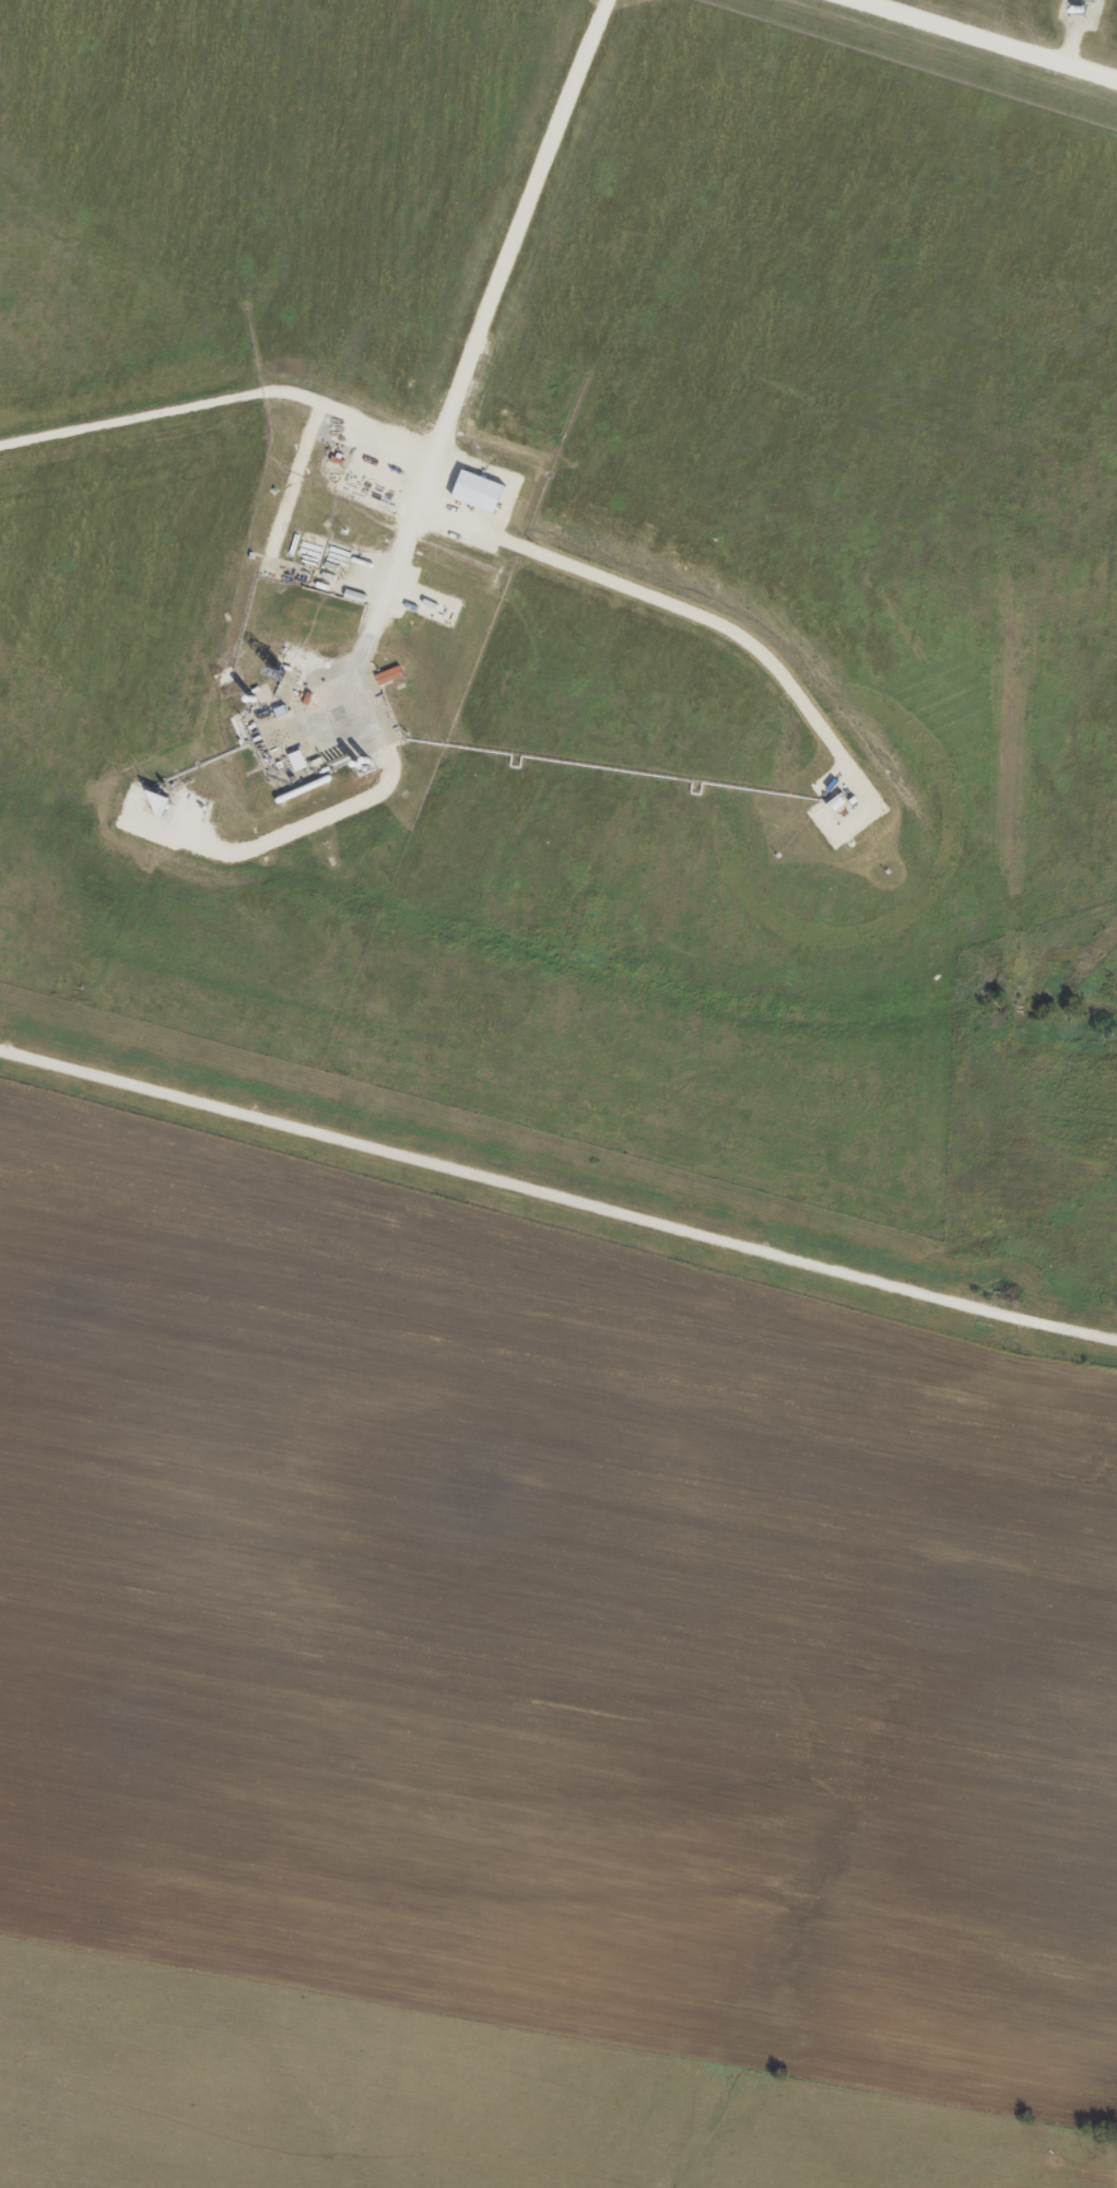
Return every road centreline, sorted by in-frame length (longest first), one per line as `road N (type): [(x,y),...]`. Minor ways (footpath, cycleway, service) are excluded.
road 1 (residential): [(1054,1331),(0,1039)]
road 2 (residential): [(602,0),(334,715)]
road 3 (residential): [(1116,82),(856,0)]

